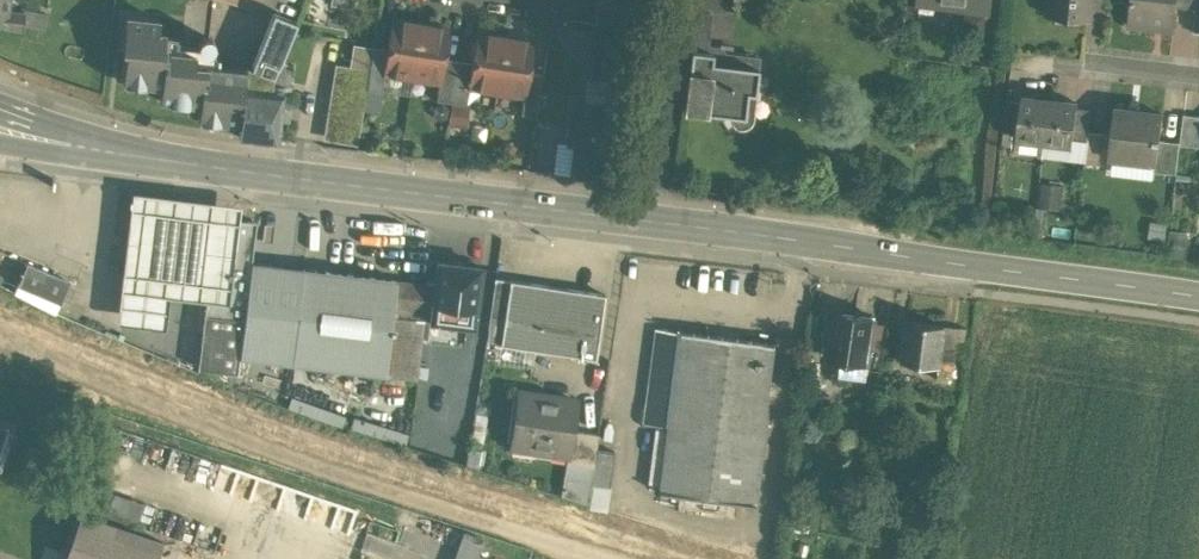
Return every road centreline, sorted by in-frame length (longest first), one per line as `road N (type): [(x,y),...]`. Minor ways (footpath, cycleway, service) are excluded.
road 1 (secondary): [(1198,302),(298,186),(49,146),(0,129)]

